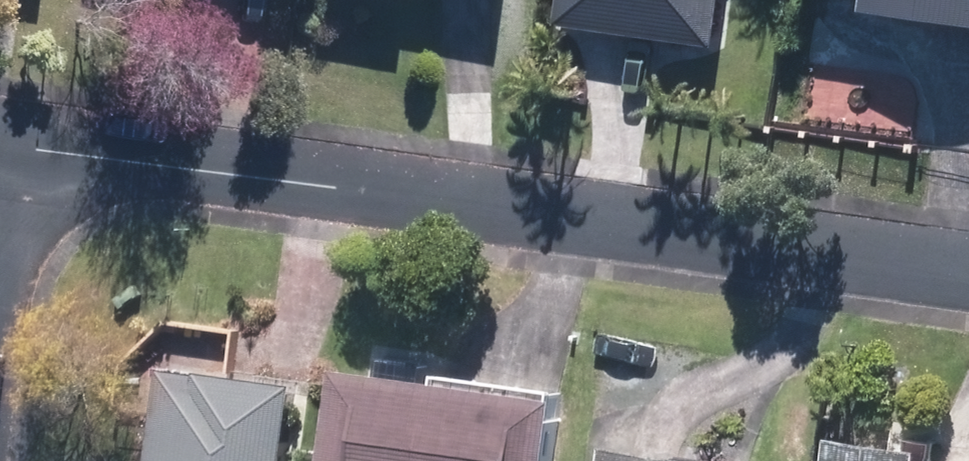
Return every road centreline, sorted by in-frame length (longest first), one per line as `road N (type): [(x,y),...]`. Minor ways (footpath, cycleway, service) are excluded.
road 1 (residential): [(968,275),(1,148)]

